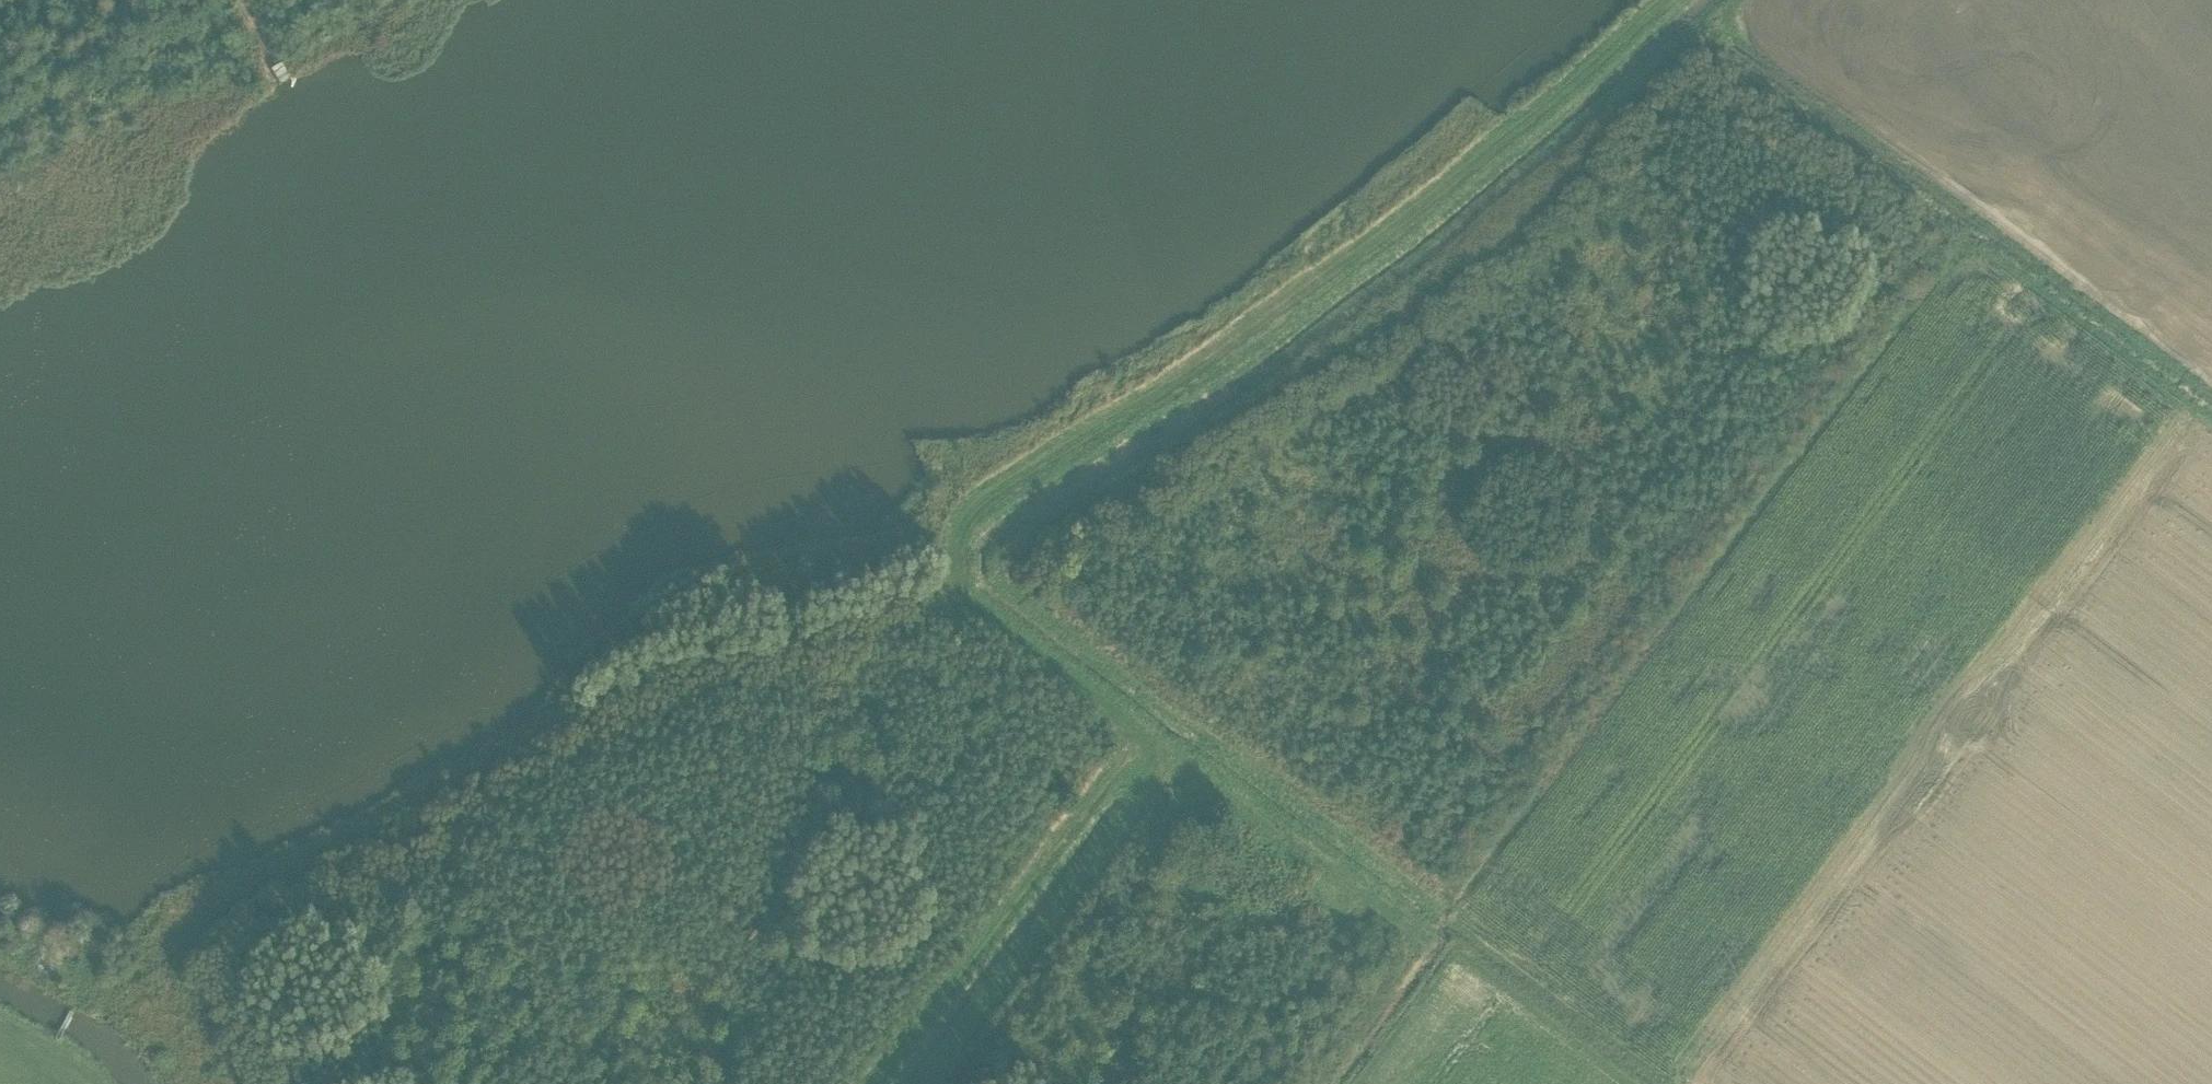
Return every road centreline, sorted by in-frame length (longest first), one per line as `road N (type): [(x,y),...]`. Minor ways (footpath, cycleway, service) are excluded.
road 1 (track): [(1414,930),(966,599),(959,539),(1026,475),(1161,398),(1451,186),(1670,0)]
road 2 (track): [(1693,44),(1513,199),(1212,432),(989,569),(962,569)]
road 3 (track): [(1452,910),(989,569)]
road 4 (track): [(1148,738),(876,1083)]

